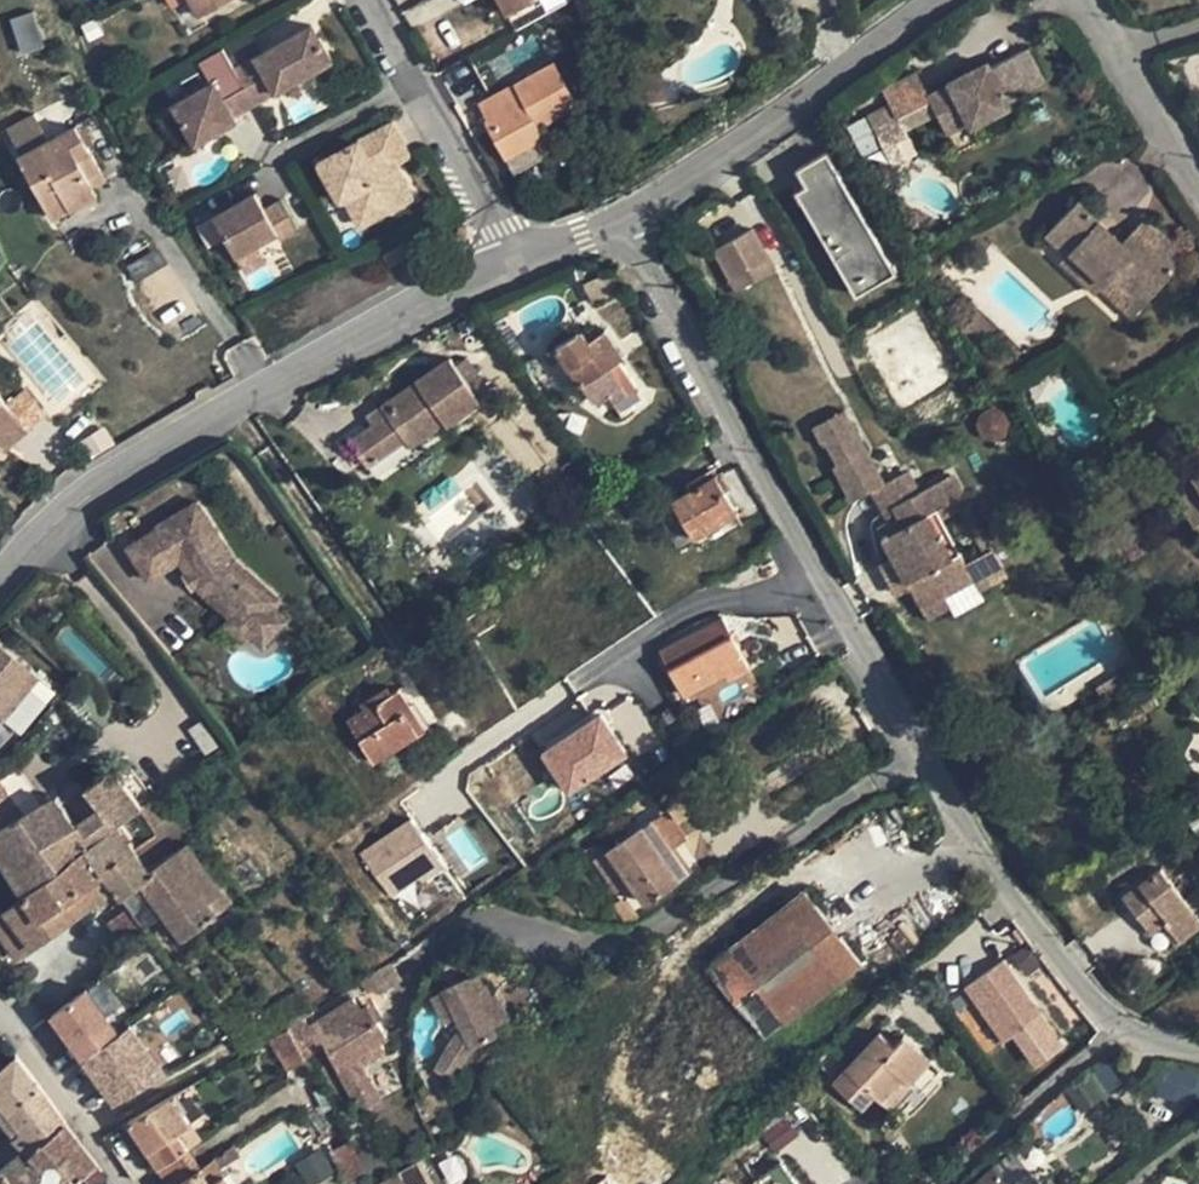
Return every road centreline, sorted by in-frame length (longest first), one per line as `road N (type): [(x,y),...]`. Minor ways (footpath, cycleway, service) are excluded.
road 1 (residential): [(1198,1055),(1119,1032),(1054,960),(704,388),(621,221)]
road 2 (residential): [(0,573),(67,501),(512,267)]
road 3 (residential): [(621,221),(776,123),(933,0)]
road 4 (residential): [(512,267),(380,0)]
road 5 (residential): [(139,1183),(0,1008)]
road 6 (residential): [(1085,0),(1198,179)]

